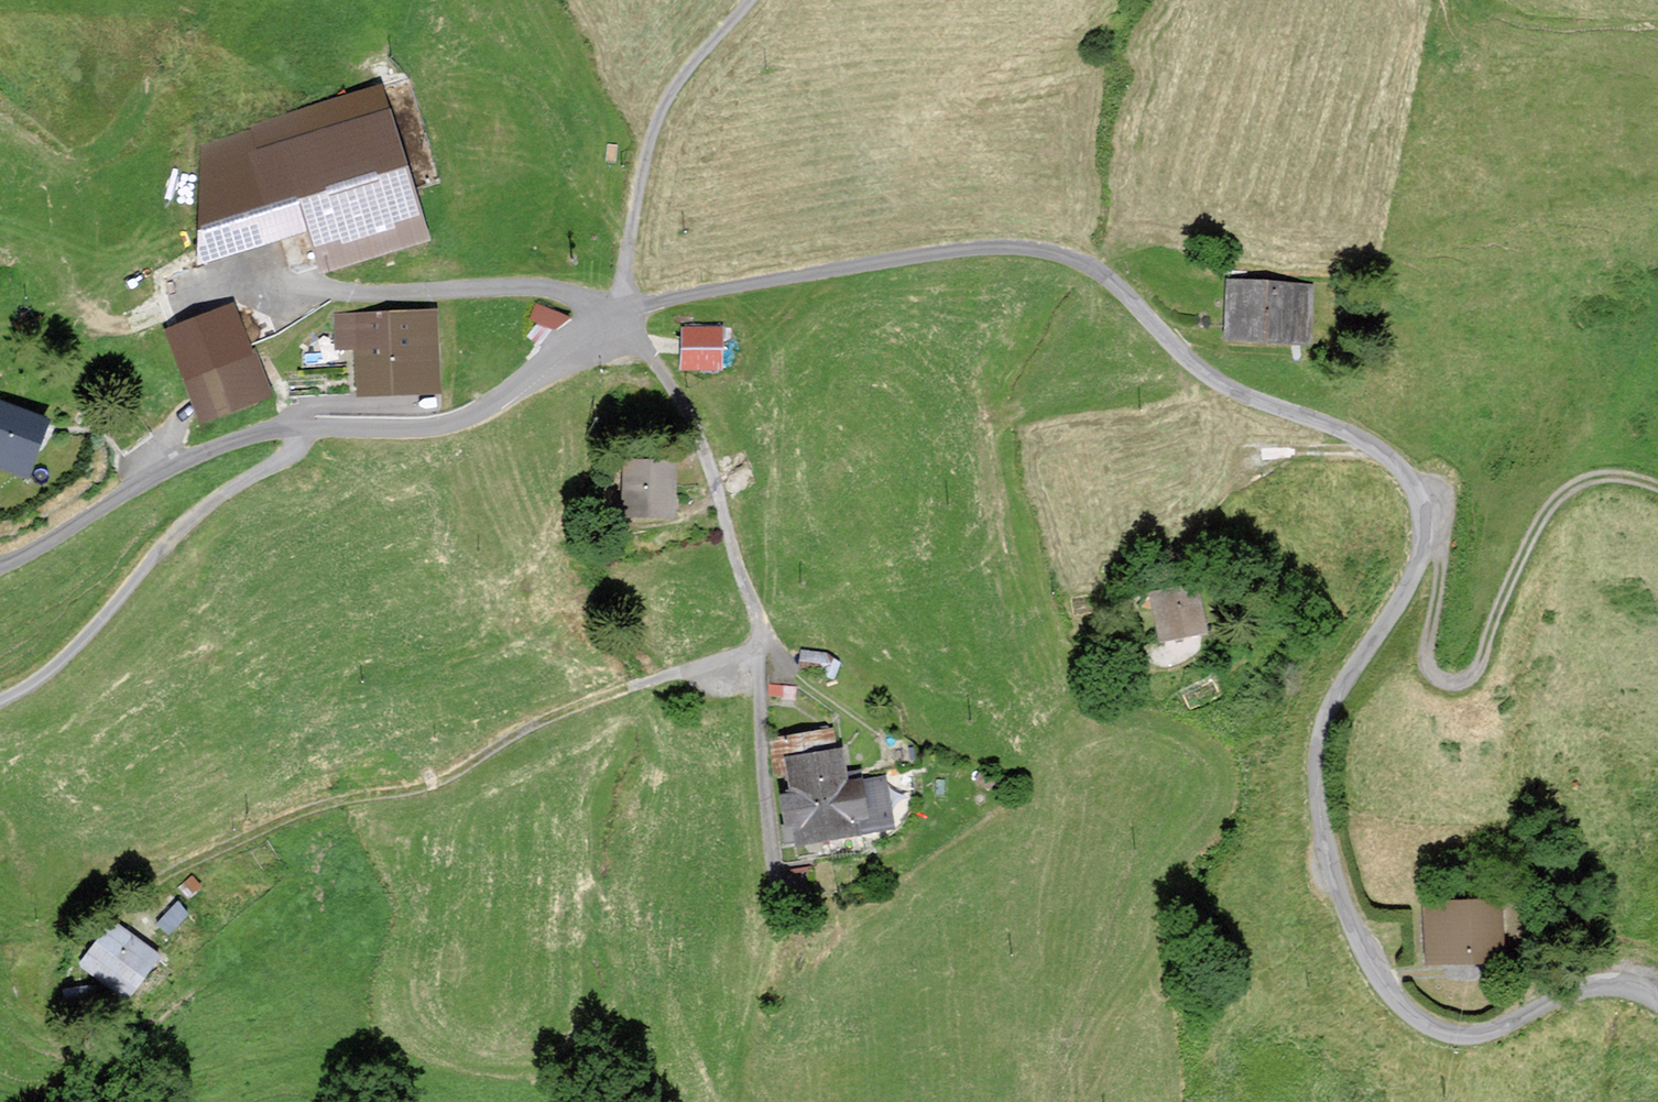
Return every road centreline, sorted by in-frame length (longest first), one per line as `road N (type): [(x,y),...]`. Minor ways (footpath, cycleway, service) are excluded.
road 1 (unclassified): [(1657,1003),(1625,989),(1587,989),(1480,1039),(1439,1036),(1411,1022),(1377,979),(1331,869),(1316,766),(1320,724),(1400,601),(1420,542),(1412,486),(1369,442),(1206,378),(1108,278),(1074,259),(1022,249),(898,258),(622,309)]
road 2 (unclassified): [(128,914),(148,880),(191,859),(317,807),(434,785),(538,722),(757,655),(763,635),(698,441),(622,309)]
road 3 (track): [(1657,491),(1619,480),(1586,483),(1561,497),(1497,604),(1473,675),(1449,689),(1428,676),(1427,659),(1440,518),(1434,505),(1419,504)]
road 4 (unclassified): [(301,427),(289,456),(199,510),(55,671),(0,704)]
road 5 (unclassified): [(622,309),(469,417),(402,431),(301,427)]
road 6 (residential): [(622,309),(654,127),(682,77),(749,0)]
road 7 (unclassified): [(301,427),(252,435),(179,463),(0,566)]
road 8 (track): [(352,295),(549,292),(568,300),(593,330)]
road 9 (track): [(1378,448),(1280,454),(1257,464),(1227,482),(1178,556)]
road 10 (track): [(871,729),(762,645)]

